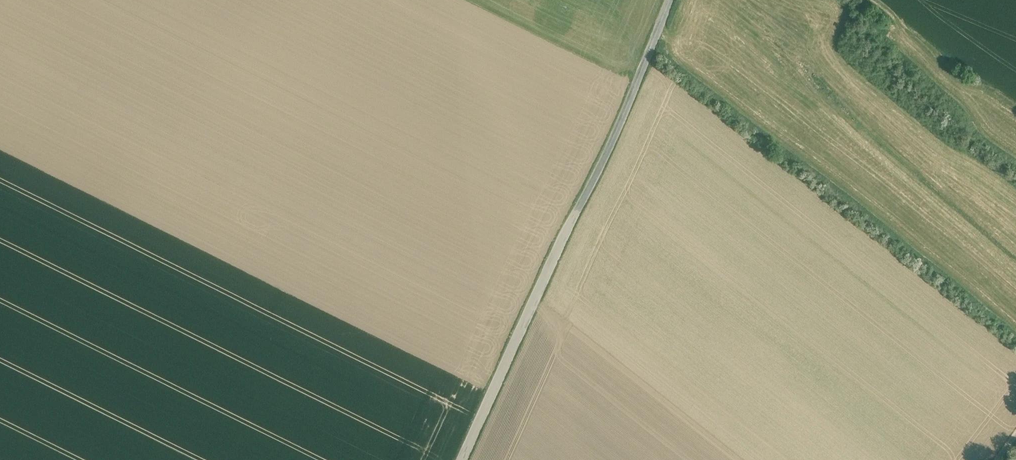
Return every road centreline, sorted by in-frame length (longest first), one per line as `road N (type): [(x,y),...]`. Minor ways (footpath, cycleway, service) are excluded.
road 1 (unclassified): [(458,459),(561,232),(614,141),(671,0)]

